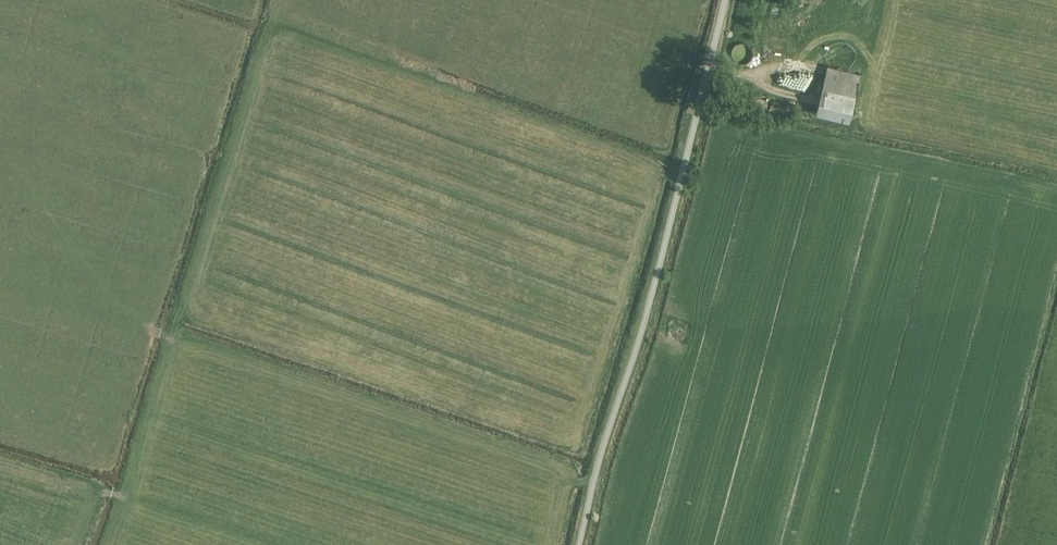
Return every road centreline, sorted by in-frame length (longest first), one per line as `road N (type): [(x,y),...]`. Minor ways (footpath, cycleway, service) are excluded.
road 1 (unclassified): [(579,544),(723,0)]

